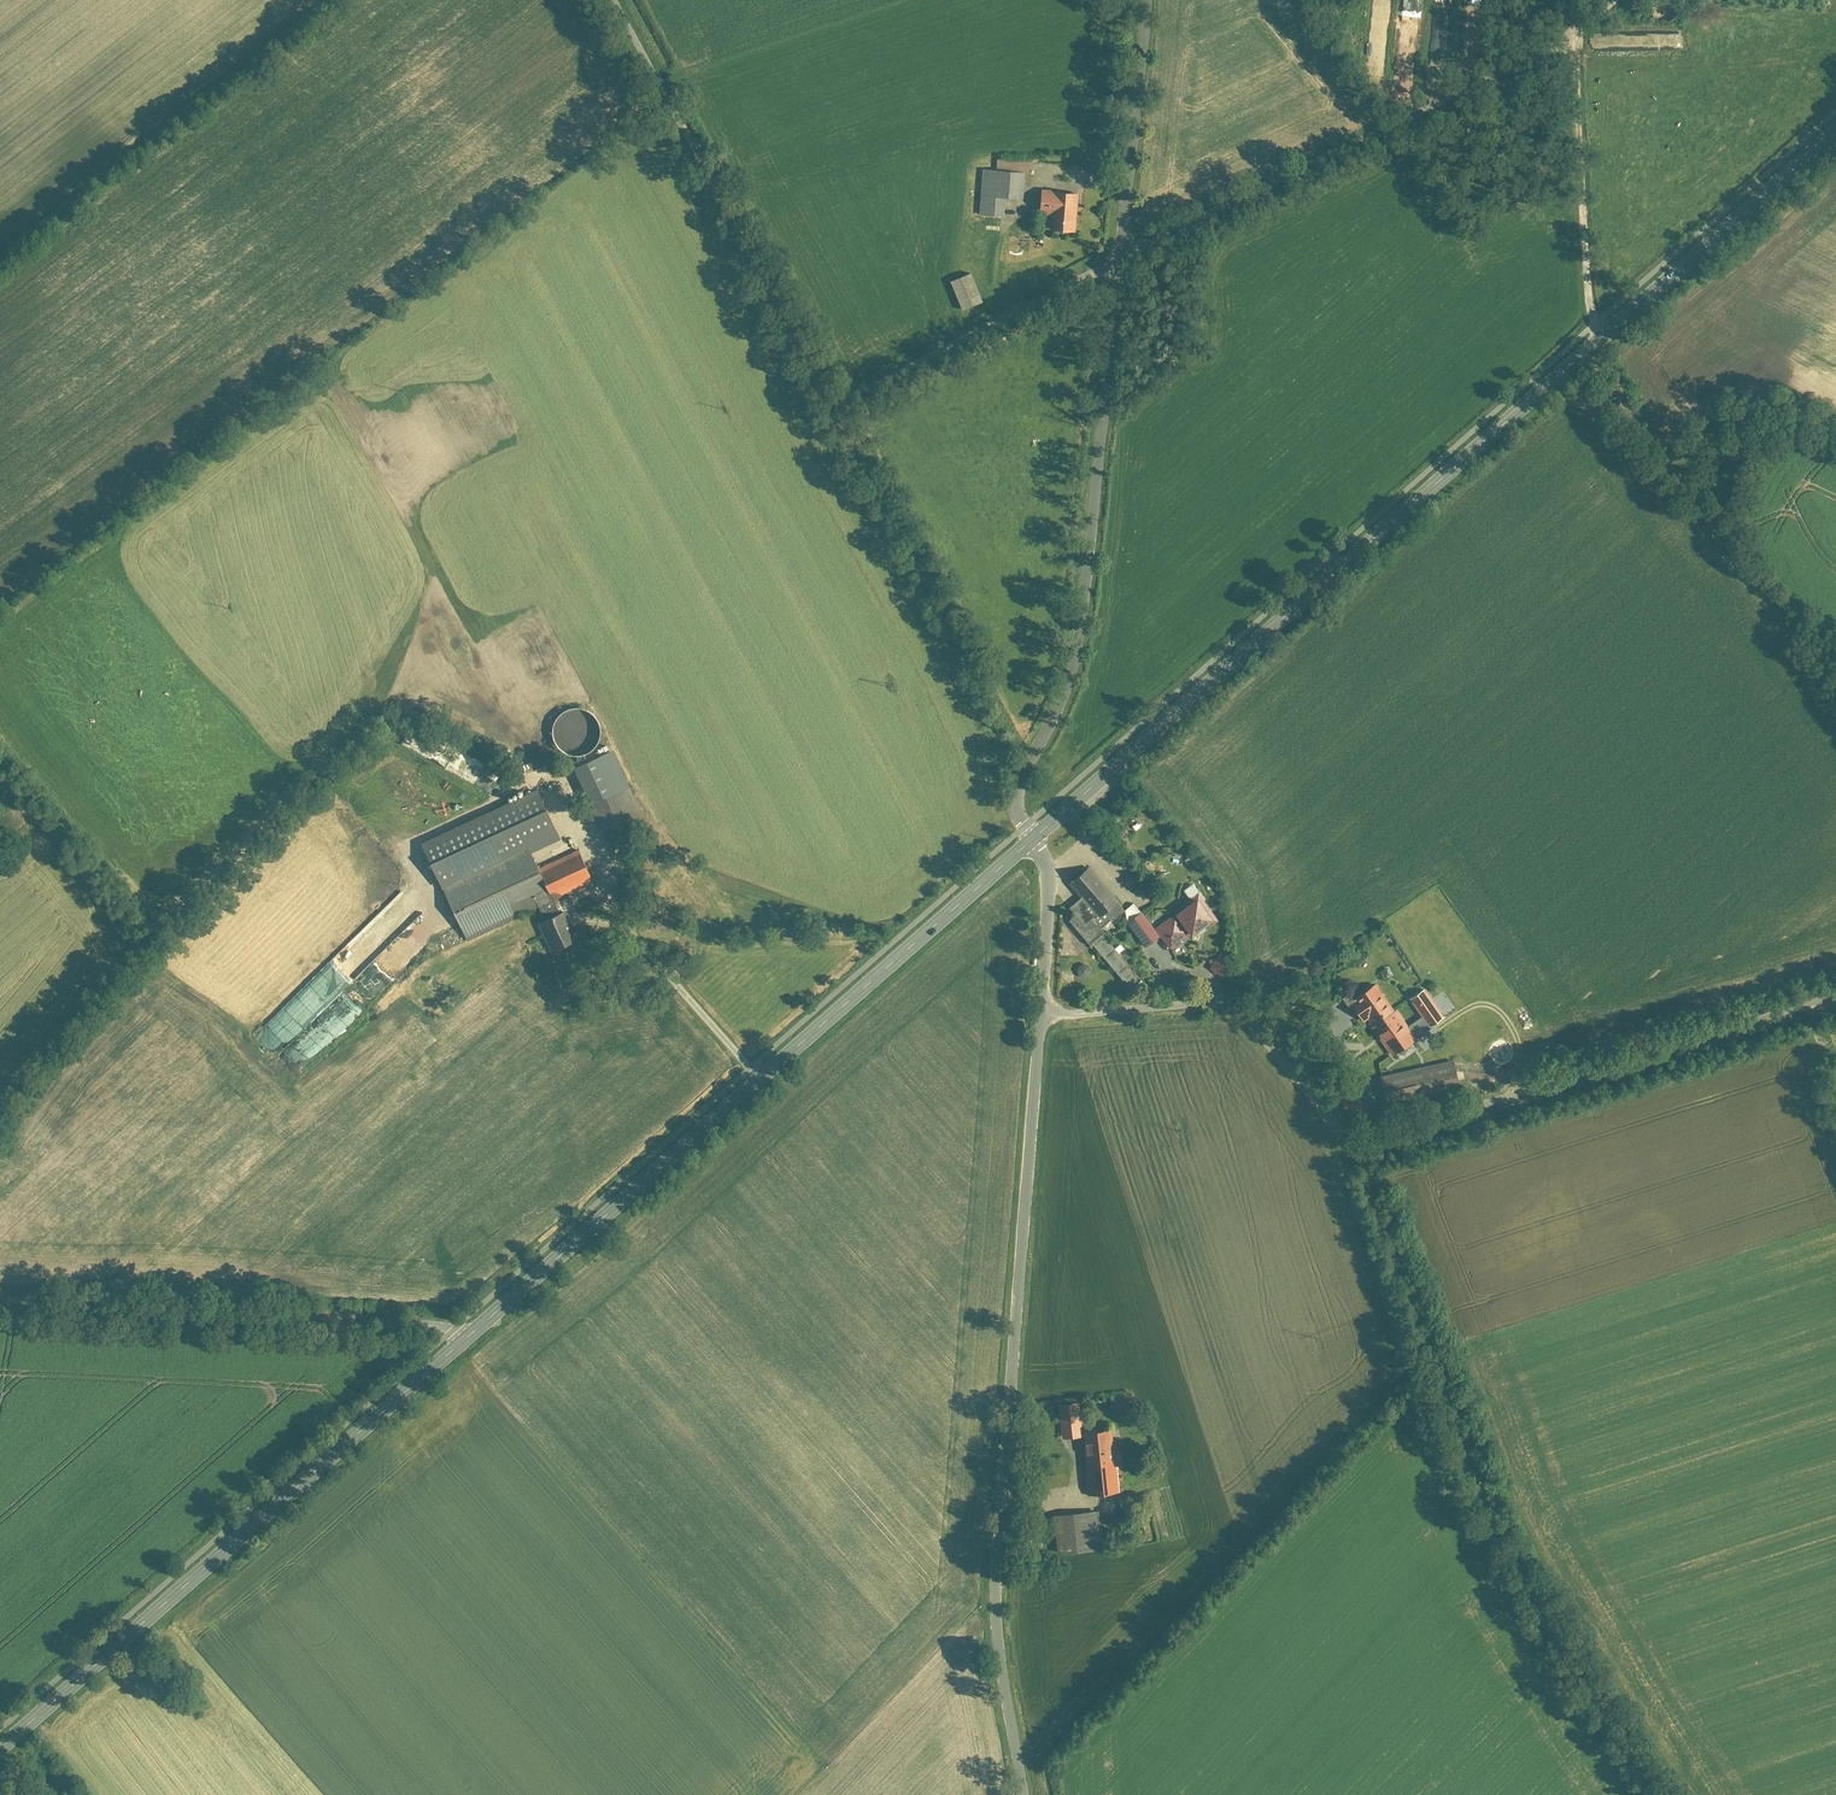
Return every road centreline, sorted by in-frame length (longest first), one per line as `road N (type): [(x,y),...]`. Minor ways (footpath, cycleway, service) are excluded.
road 1 (tertiary): [(1033,841),(1835,134)]
road 2 (unclassified): [(1041,1016),(1205,1005),(1245,1015),(1339,1131),(1365,1137),(1835,996)]
road 3 (unclassified): [(1027,1794),(999,1589),(1000,1531),(1041,1016)]
road 4 (unclassified): [(1115,268),(842,406),(829,396),(616,0)]
road 5 (tertiary): [(459,1343),(1033,841)]
road 6 (tertiary): [(0,1750),(459,1343)]
road 7 (unclassified): [(1115,268),(1072,684),(1025,773),(1017,808),(1033,841)]
road 8 (unclassified): [(1571,0),(1573,48),(1115,268)]
road 9 (unclassified): [(0,1299),(448,1325),(459,1343)]
road 10 (track): [(1588,352),(1835,667)]
road 11 (track): [(1573,48),(1591,310),(1603,338)]
road 12 (unclassified): [(1140,0),(1115,268)]
road 13 (unclassified): [(1041,1016),(1052,889),(1033,841)]

